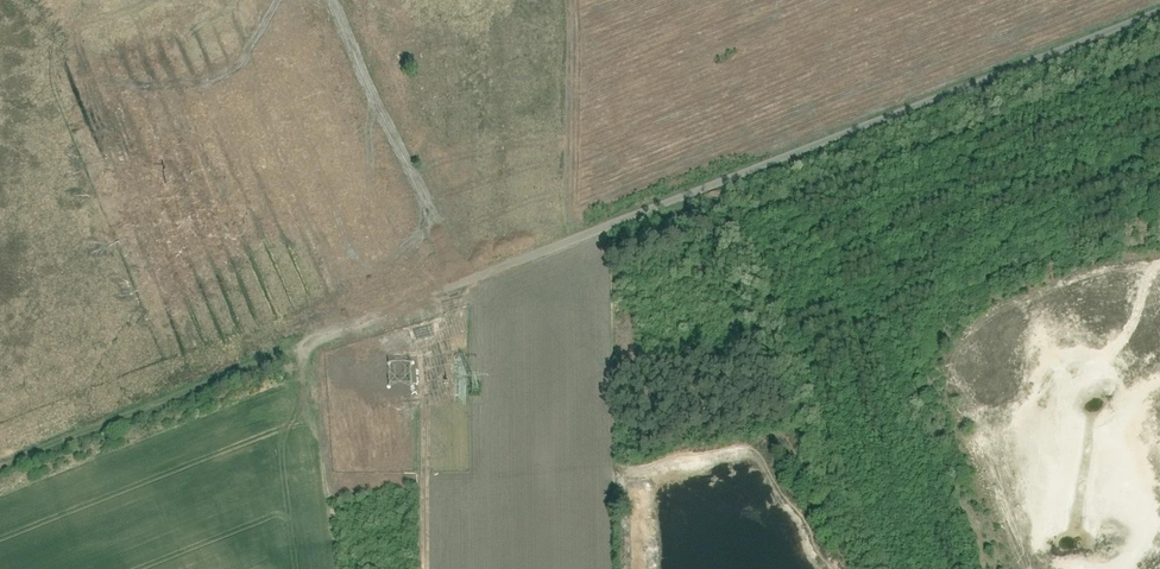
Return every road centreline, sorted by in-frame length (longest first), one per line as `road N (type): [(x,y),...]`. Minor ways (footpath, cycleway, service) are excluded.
road 1 (unclassified): [(1159,10),(338,327),(316,341),(311,373)]
road 2 (track): [(332,0),(452,261)]
road 3 (track): [(636,459),(623,215)]

